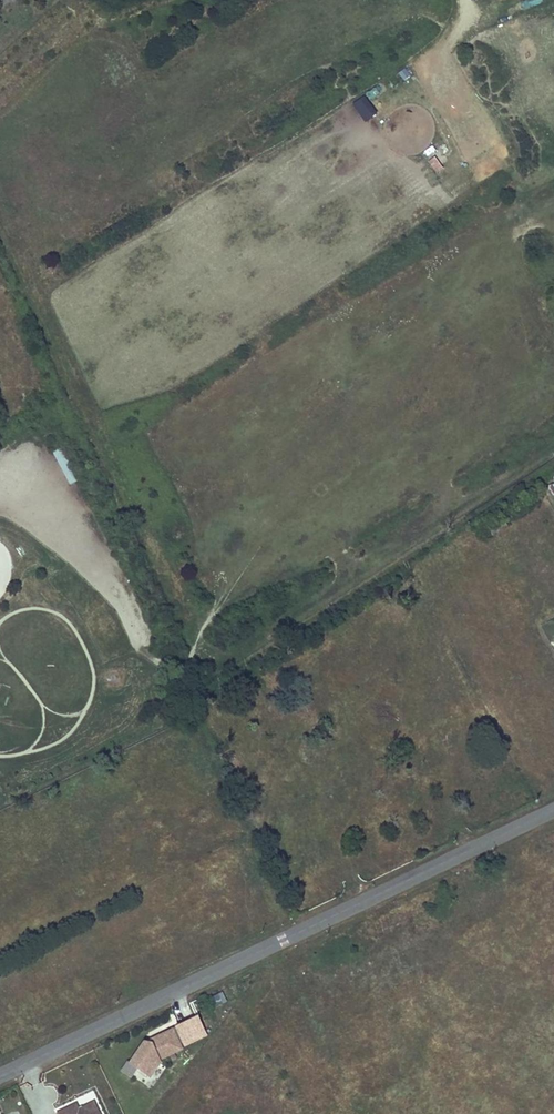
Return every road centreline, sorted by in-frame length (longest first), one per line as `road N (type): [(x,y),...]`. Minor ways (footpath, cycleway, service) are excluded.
road 1 (residential): [(553,809),(0,1075)]

